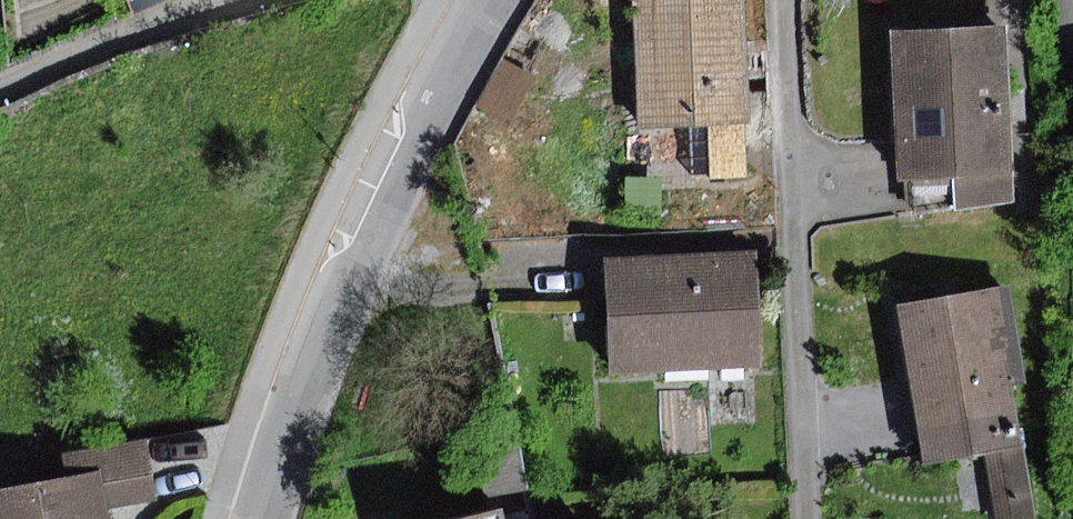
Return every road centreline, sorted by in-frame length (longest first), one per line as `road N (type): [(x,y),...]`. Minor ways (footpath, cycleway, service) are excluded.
road 1 (residential): [(488,0),(374,212),(282,447),(263,518)]

